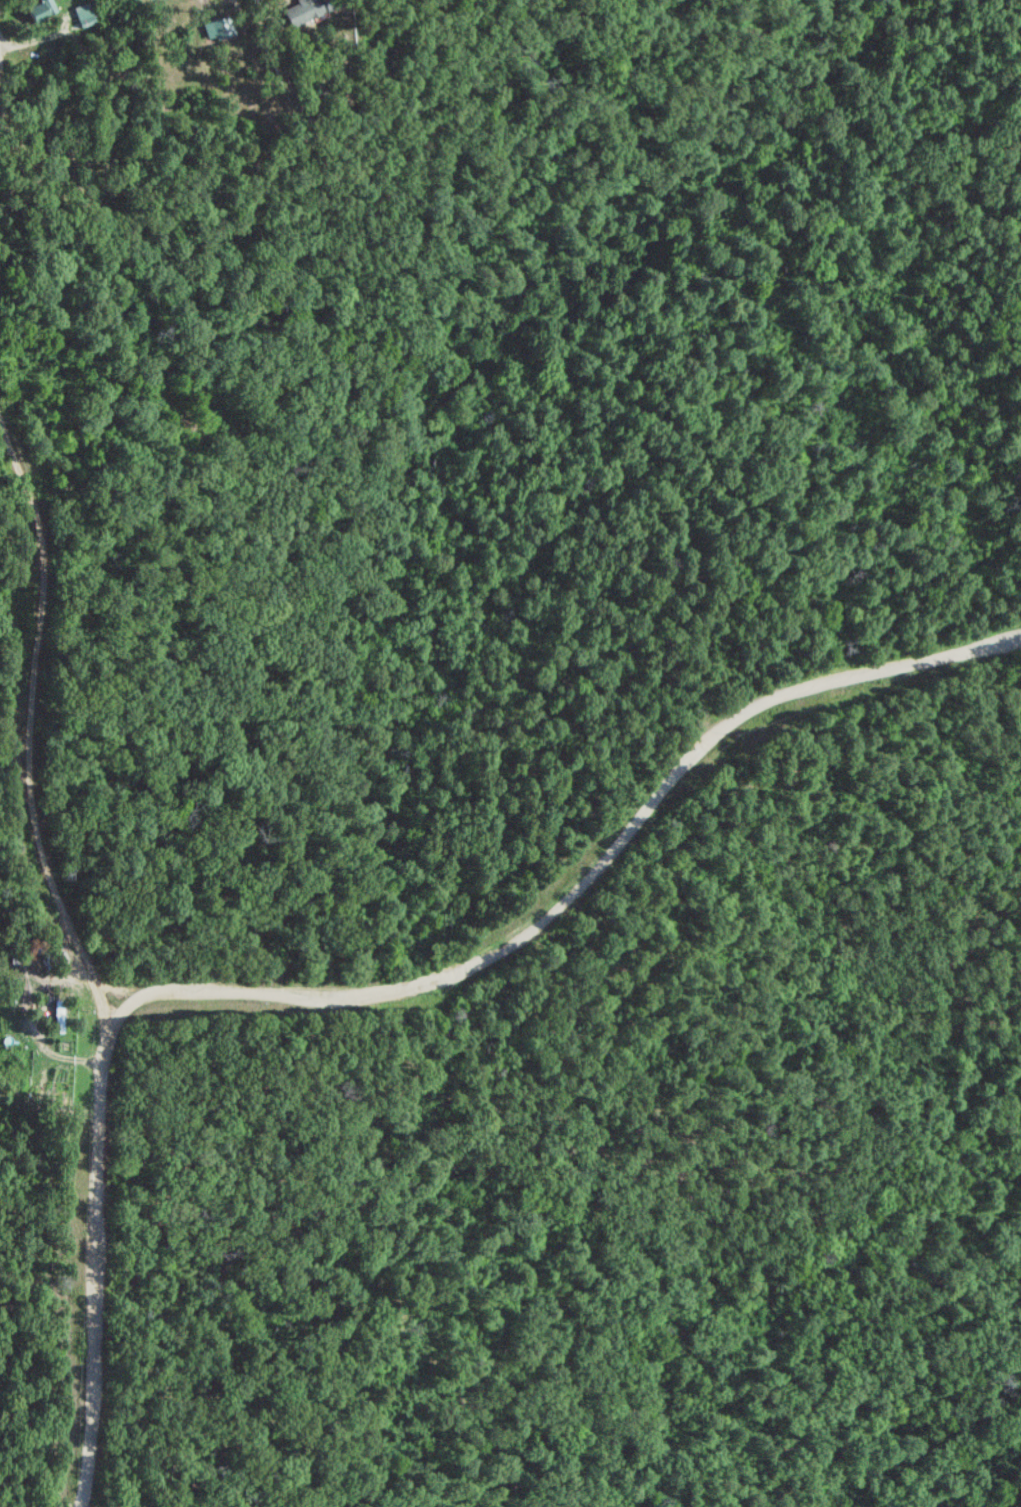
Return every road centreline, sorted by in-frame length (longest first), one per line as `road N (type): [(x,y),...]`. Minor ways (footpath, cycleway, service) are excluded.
road 1 (residential): [(224,385),(142,321),(33,329),(40,889),(132,1004),(251,966),(490,922),(587,868),(782,699),(1020,634)]
road 2 (residential): [(39,1506),(68,1466),(78,1189),(132,1004)]

